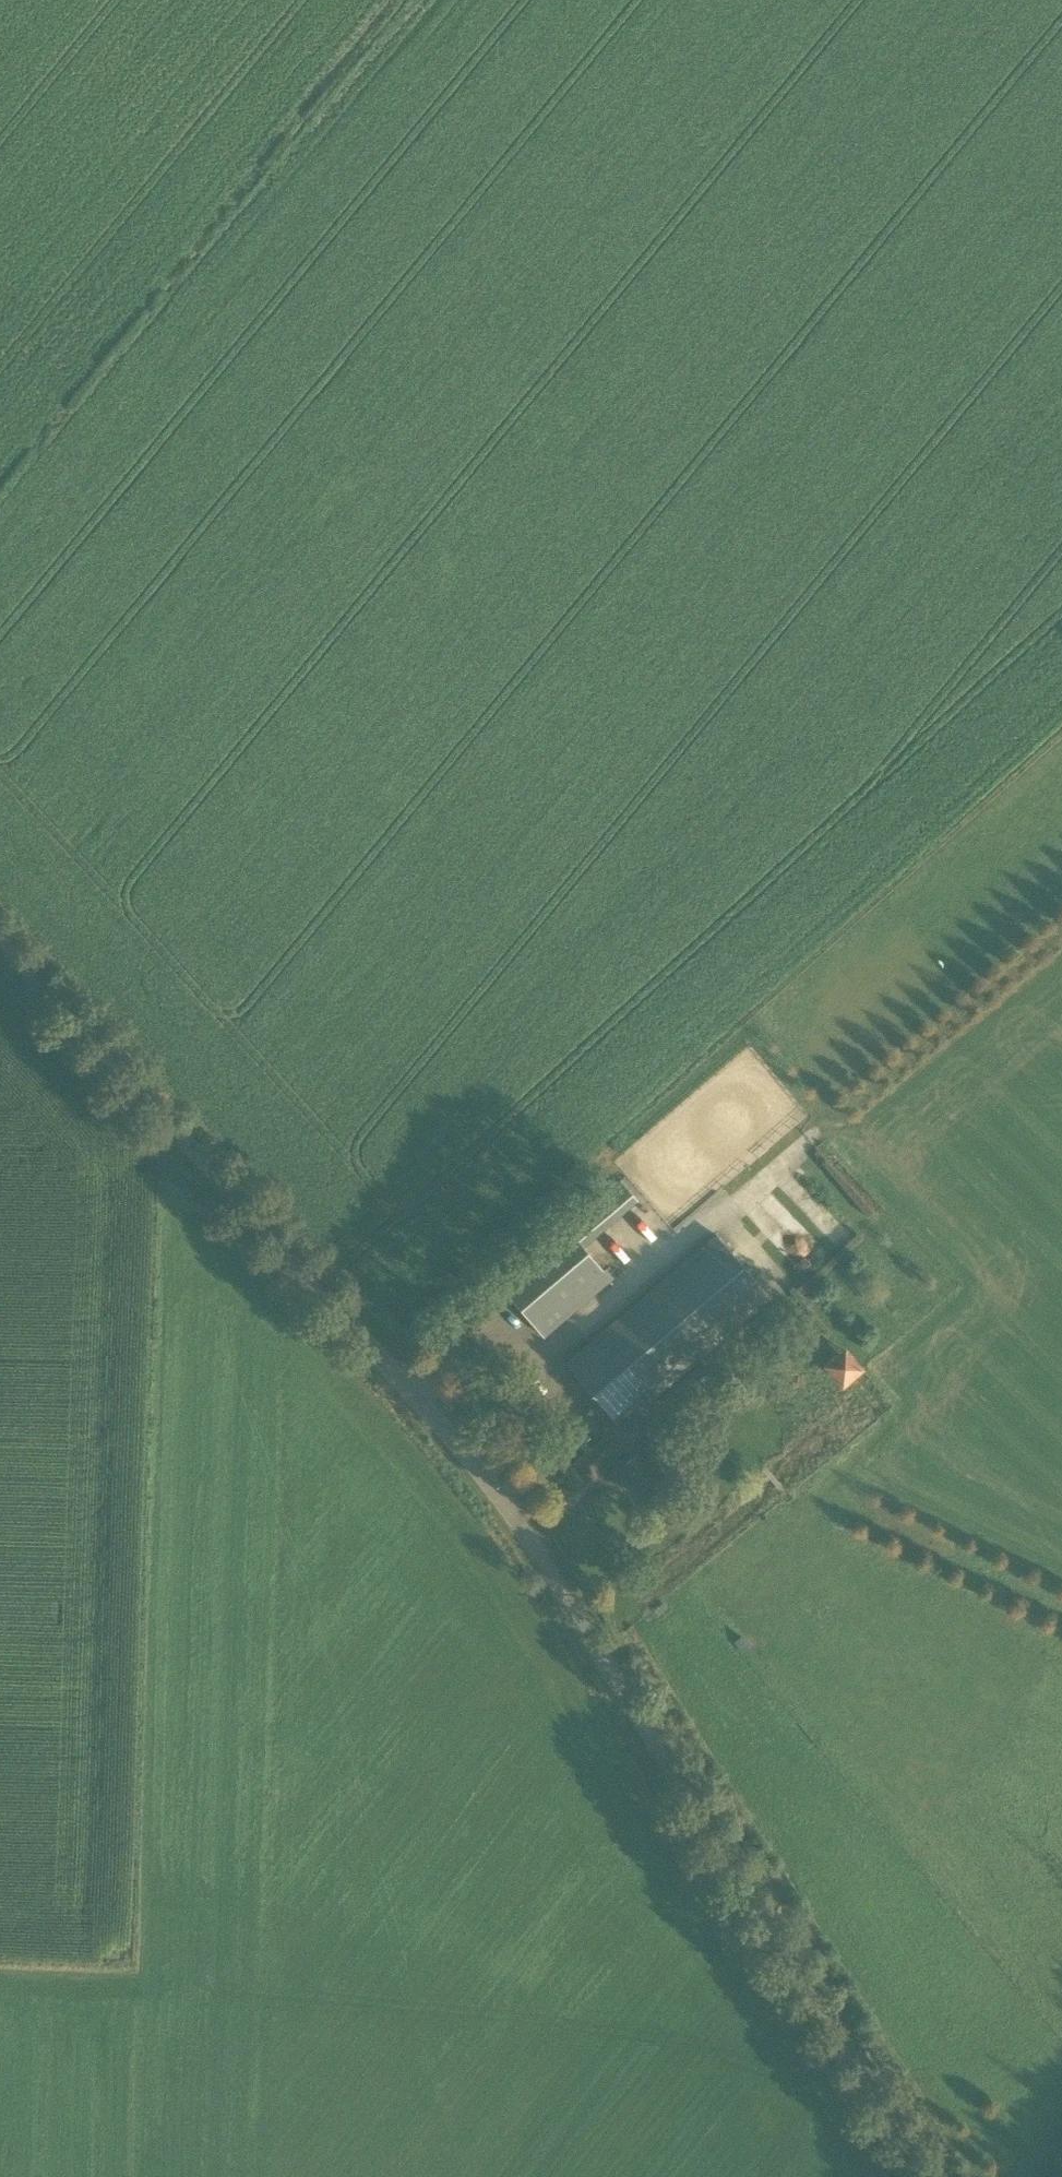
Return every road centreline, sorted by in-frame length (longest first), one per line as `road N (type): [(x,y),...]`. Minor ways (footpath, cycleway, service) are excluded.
road 1 (unclassified): [(931,2176),(559,1559),(359,1321),(0,925)]

